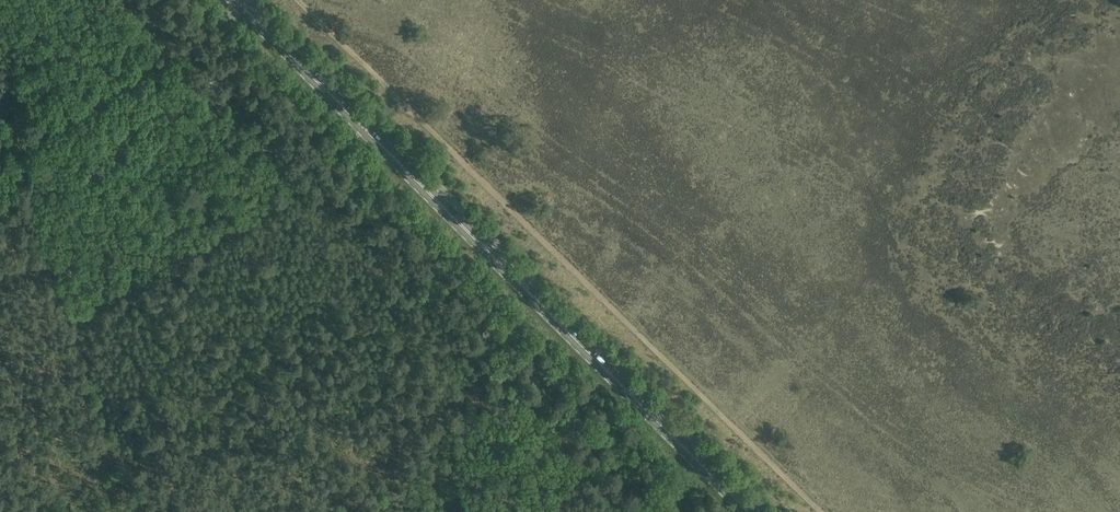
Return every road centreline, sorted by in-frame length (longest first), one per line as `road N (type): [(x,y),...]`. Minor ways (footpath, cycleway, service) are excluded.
road 1 (primary): [(748,511),(236,0)]
road 2 (track): [(404,106),(822,511)]
road 3 (track): [(0,214),(36,244),(68,312),(87,312),(274,203),(404,106)]
road 4 (track): [(0,152),(195,42),(241,5)]
road 5 (track): [(297,0),(404,106)]

